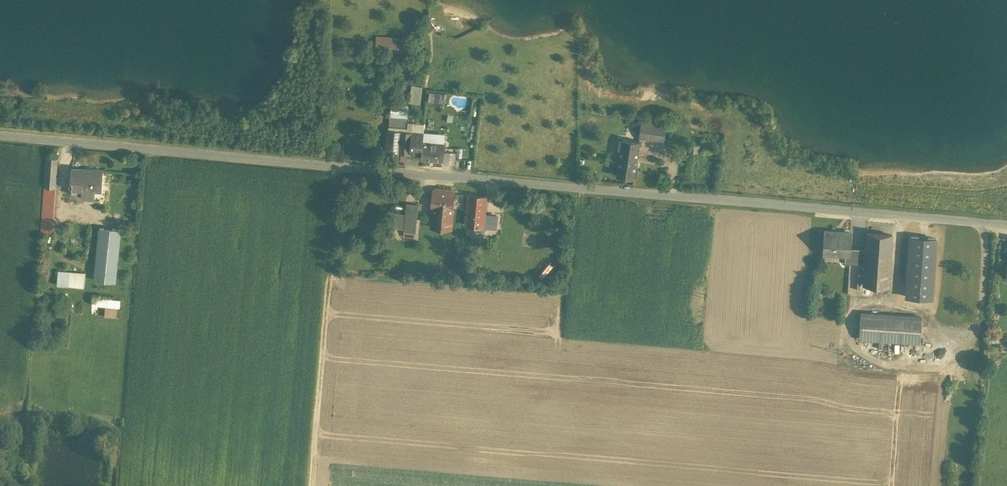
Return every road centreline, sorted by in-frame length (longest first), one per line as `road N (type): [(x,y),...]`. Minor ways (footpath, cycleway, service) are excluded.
road 1 (unclassified): [(0,134),(1006,225)]

